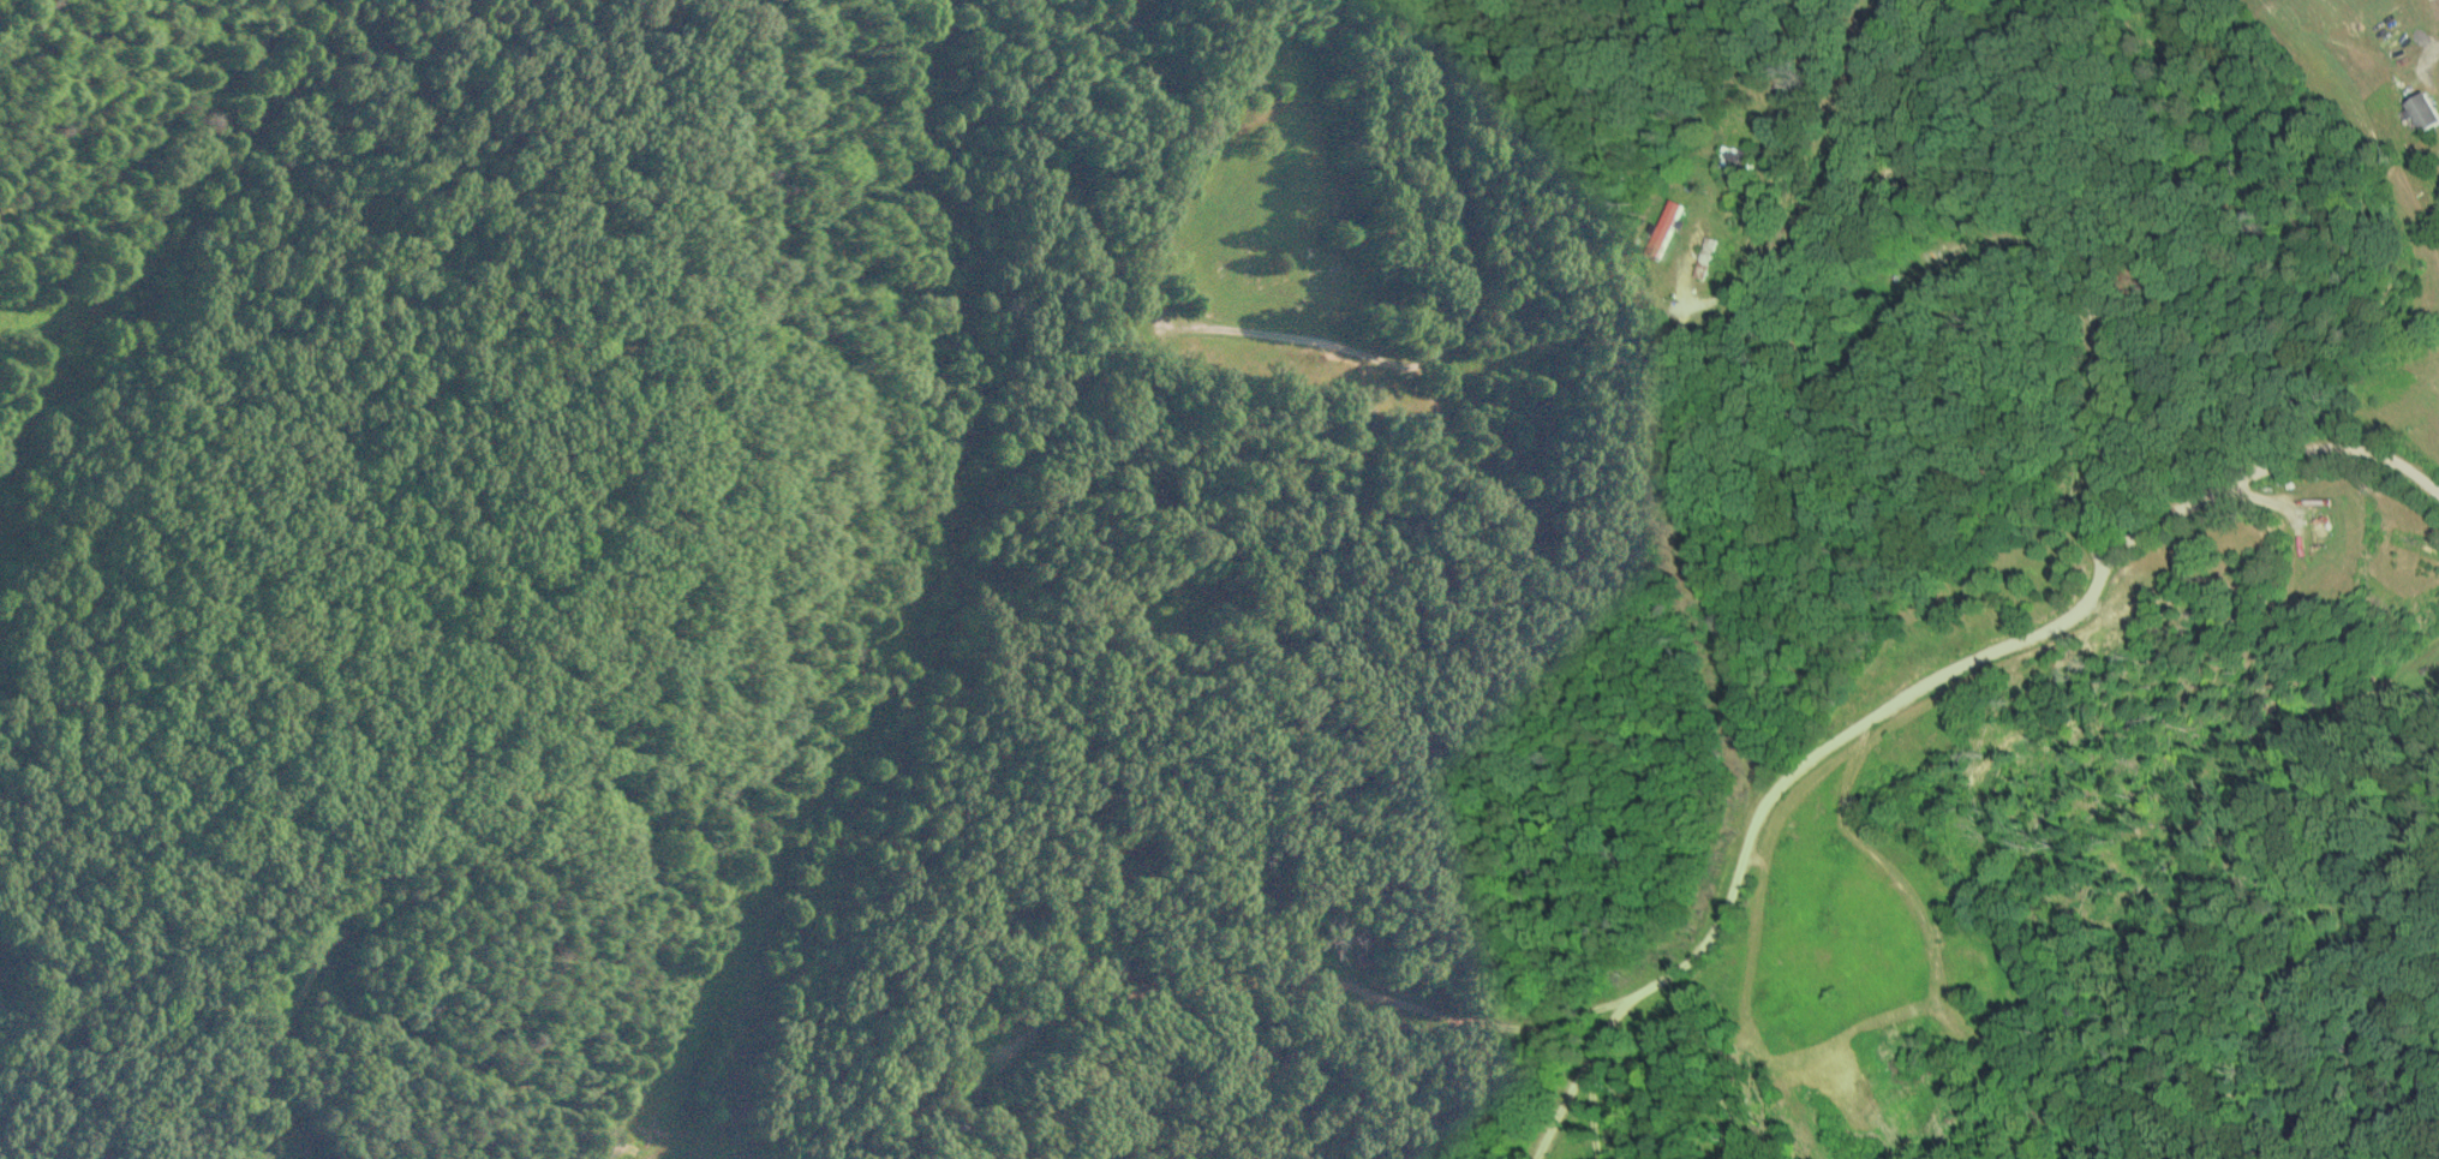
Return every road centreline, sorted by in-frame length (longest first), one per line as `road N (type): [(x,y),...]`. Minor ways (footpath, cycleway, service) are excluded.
road 1 (track): [(2438,559),(2371,494),(2253,488),(2156,533),(2038,625),(1726,788),(1693,847),(1687,964),(1582,1071),(1540,1158)]
road 2 (residential): [(1393,0),(1395,132),(1427,185)]

